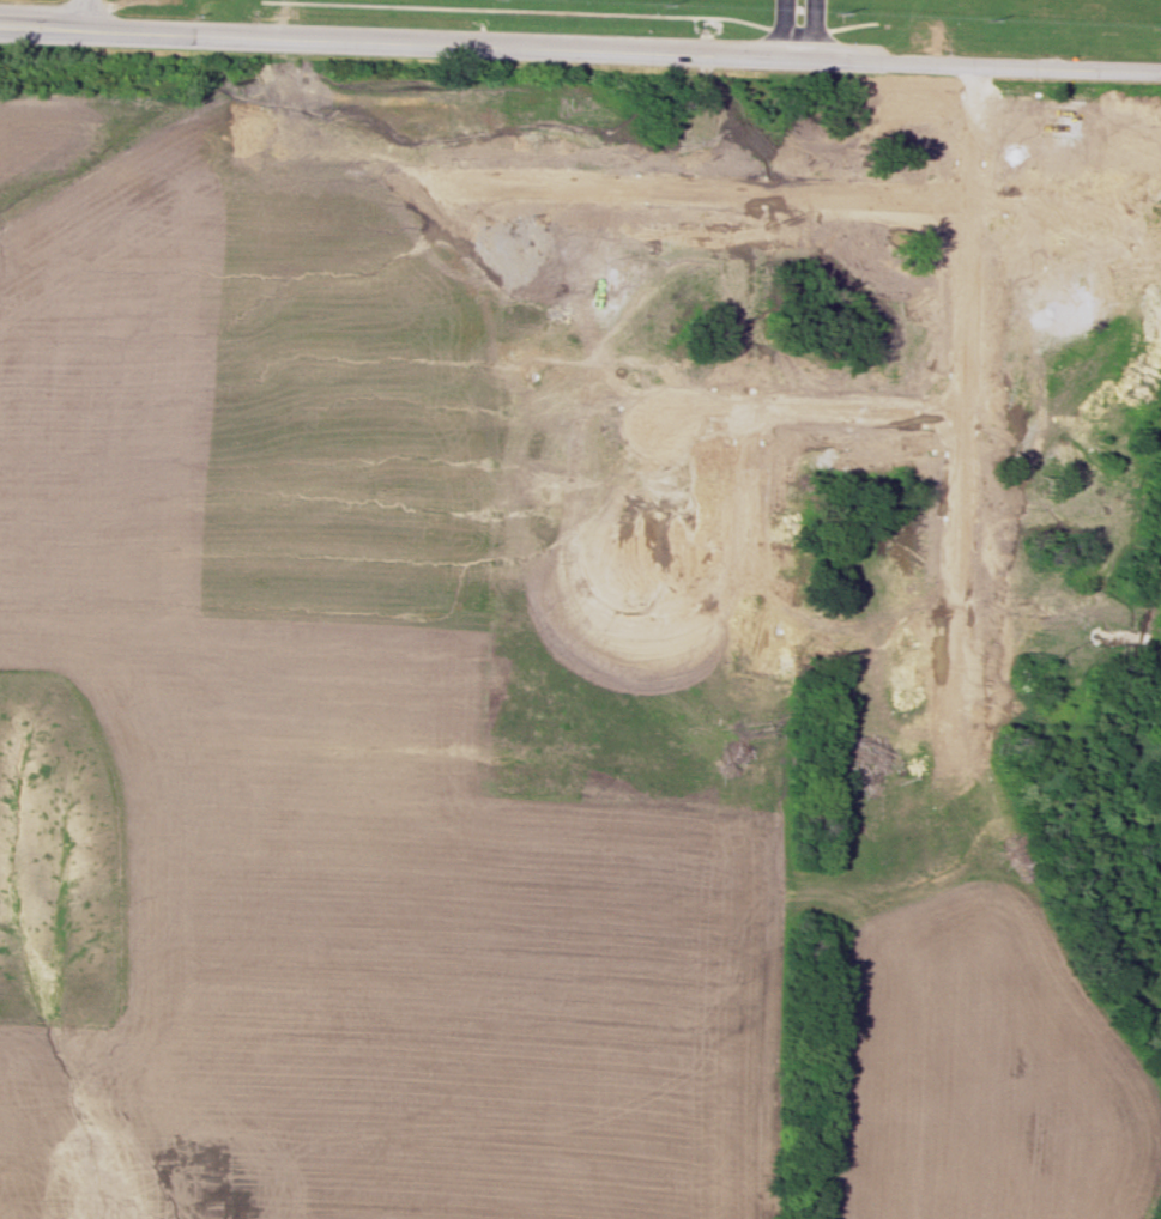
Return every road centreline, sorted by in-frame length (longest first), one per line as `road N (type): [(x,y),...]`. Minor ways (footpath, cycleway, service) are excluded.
road 1 (secondary): [(0,31),(1160,70)]

